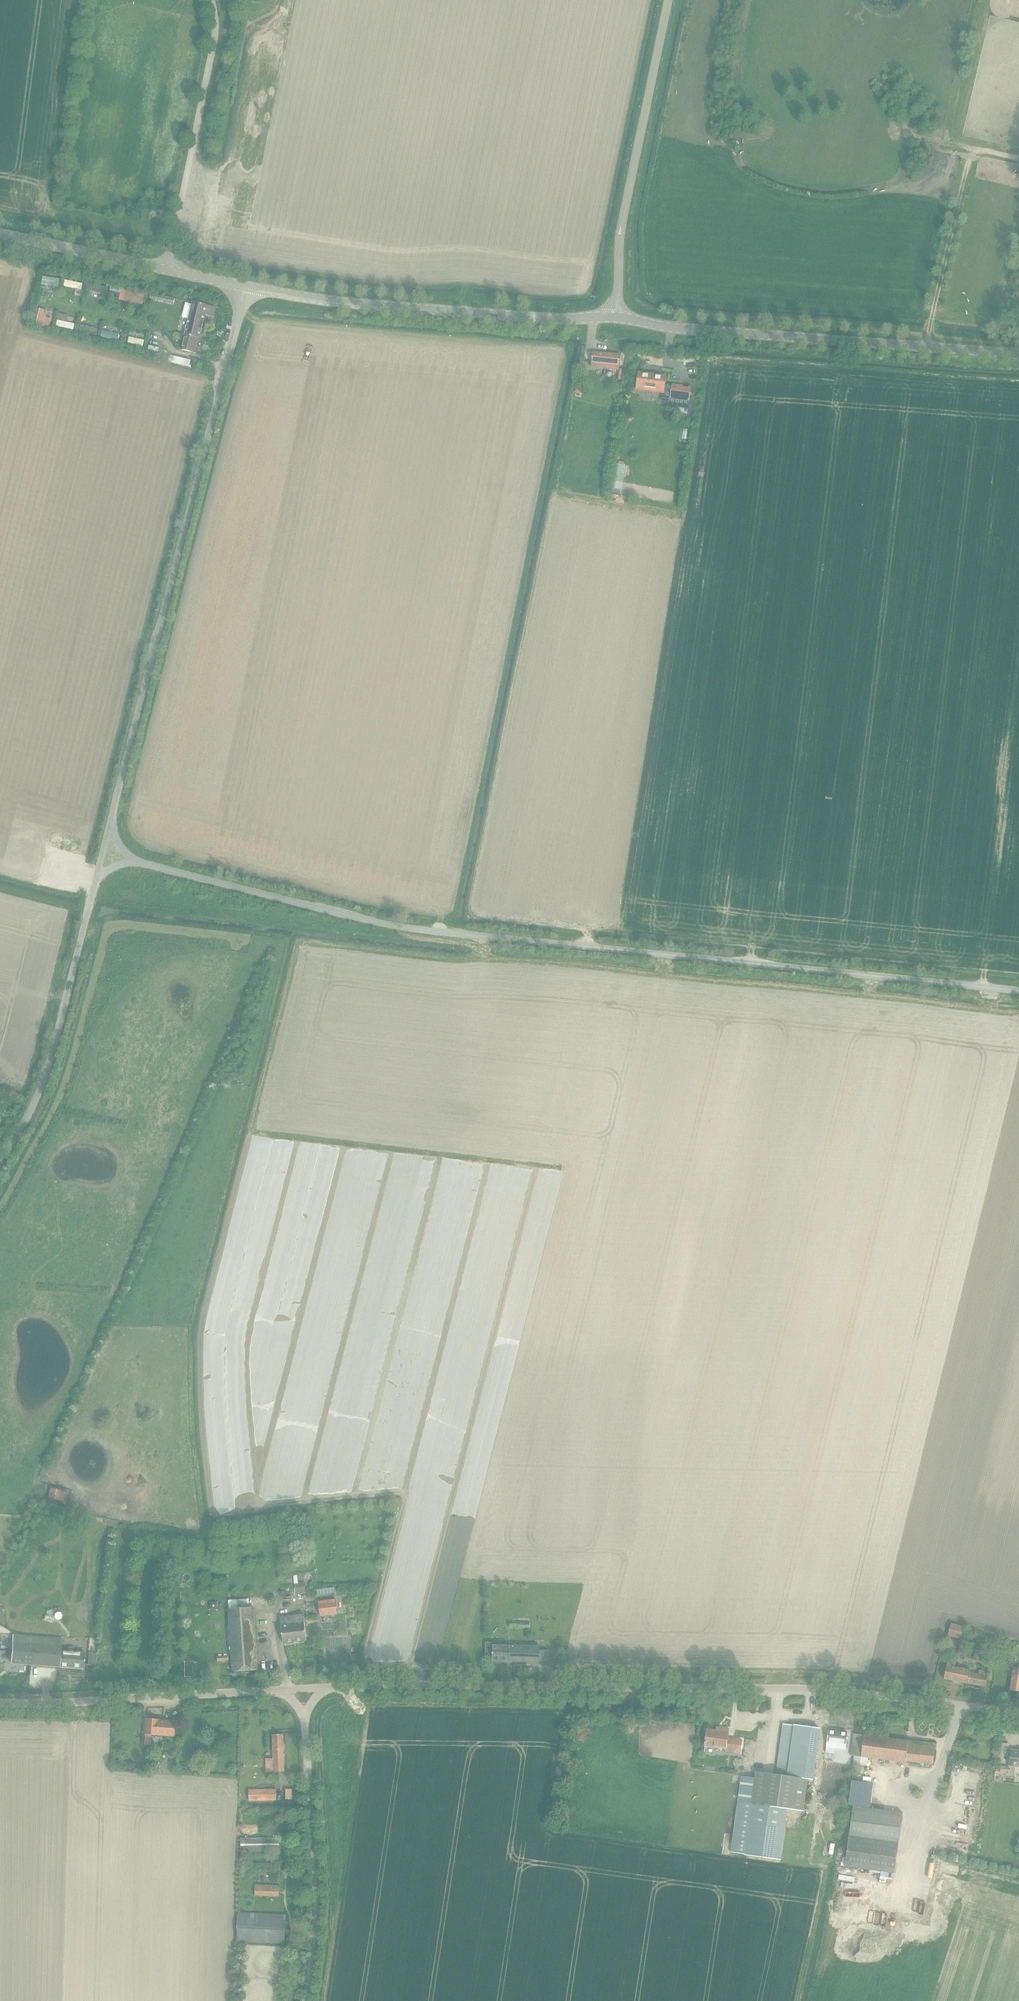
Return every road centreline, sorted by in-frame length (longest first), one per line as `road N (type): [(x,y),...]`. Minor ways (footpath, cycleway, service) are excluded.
road 1 (unclassified): [(1018,991),(527,945),(133,860)]
road 2 (unclassified): [(1018,1712),(840,1691),(325,1686)]
road 3 (unclassified): [(110,827),(245,286)]
road 4 (tertiary): [(1018,354),(615,316)]
road 5 (tertiary): [(615,316),(467,315),(245,286)]
road 6 (unclassified): [(615,316),(620,230),(667,0)]
road 7 (unclassified): [(0,1168),(45,1073),(98,873)]
road 8 (unclassified): [(305,2000),(317,1901),(304,1713)]
road 9 (unclassified): [(0,1701),(278,1689)]
road 10 (unclassified): [(168,269),(215,41),(211,0)]
road 11 (track): [(925,347),(968,161),(984,149),(1018,157)]
road 12 (tertiary): [(168,269),(0,235)]

